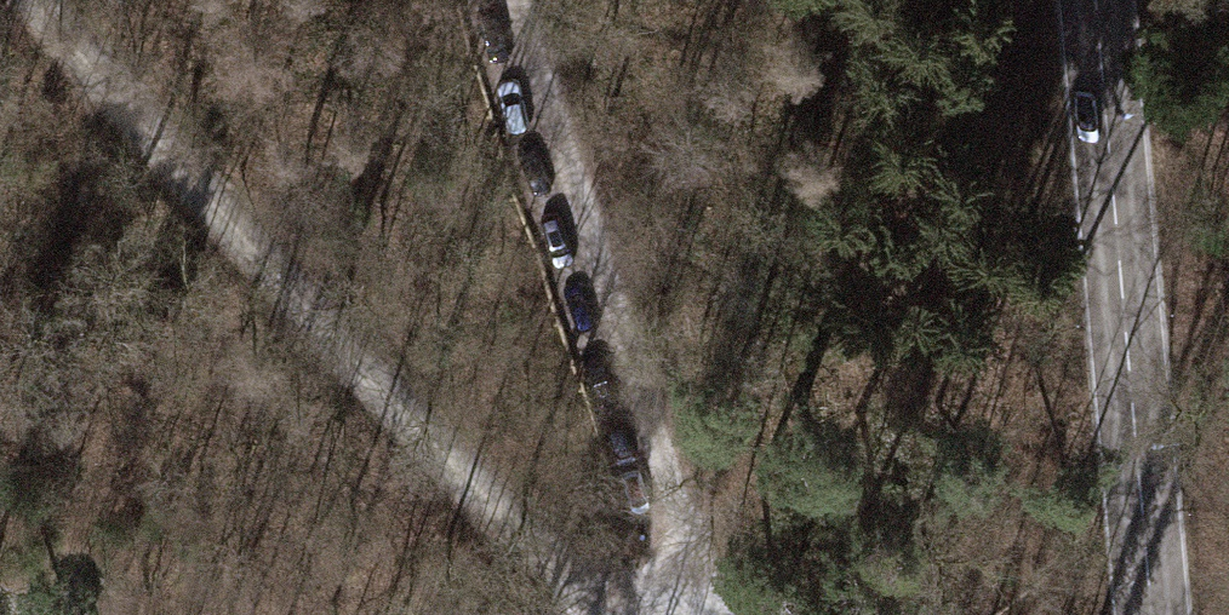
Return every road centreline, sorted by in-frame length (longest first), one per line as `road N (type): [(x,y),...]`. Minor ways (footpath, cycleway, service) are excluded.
road 1 (track): [(658,614),(453,477),(46,0)]
road 2 (track): [(503,0),(595,302),(713,614)]
road 3 (secondary): [(1152,614),(1100,0)]

